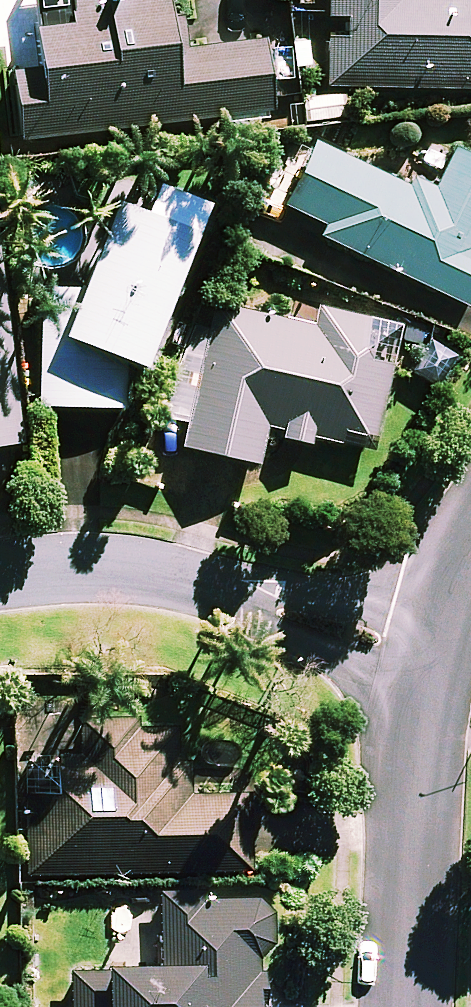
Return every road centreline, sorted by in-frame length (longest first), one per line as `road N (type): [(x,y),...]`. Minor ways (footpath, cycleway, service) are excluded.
road 1 (residential): [(0,576),(141,572),(436,657)]
road 2 (residential): [(407,1006),(421,737),(436,657)]

